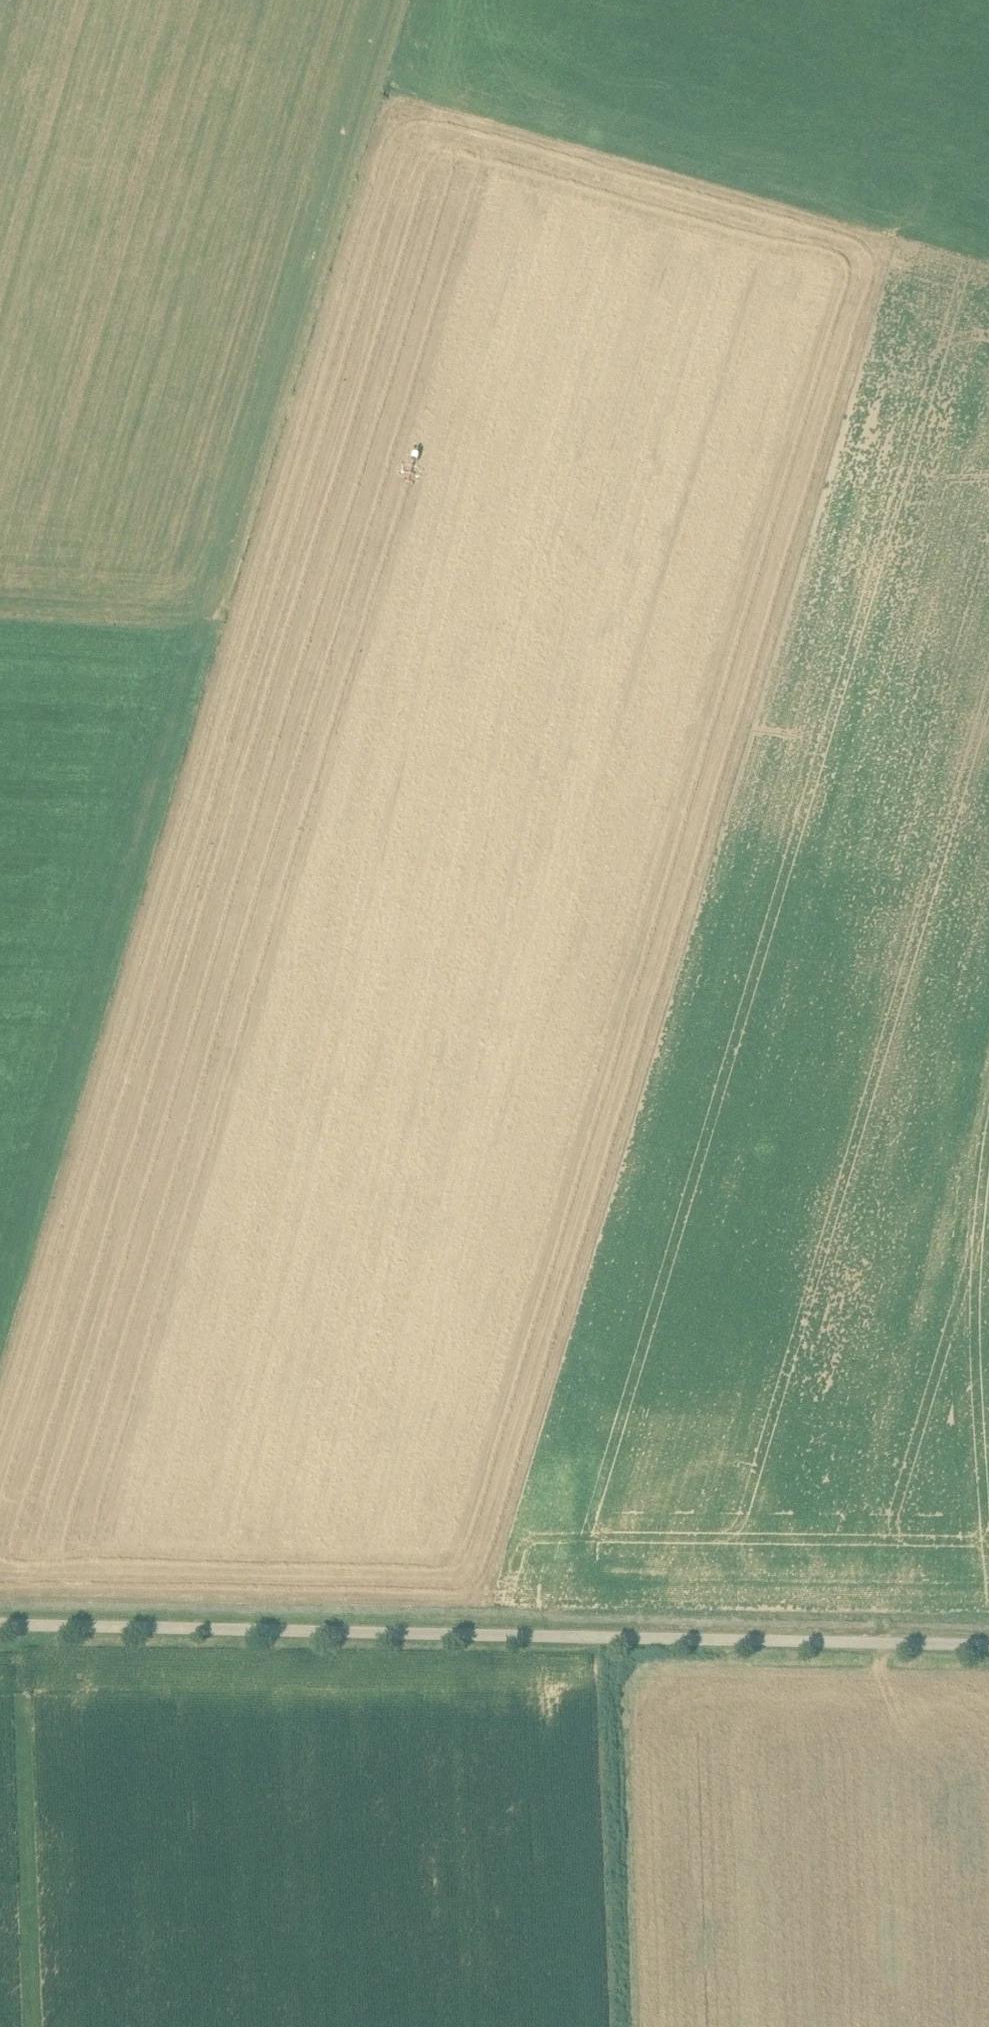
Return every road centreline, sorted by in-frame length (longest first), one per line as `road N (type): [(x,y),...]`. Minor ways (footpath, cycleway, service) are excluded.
road 1 (unclassified): [(988,1644),(0,1624)]

